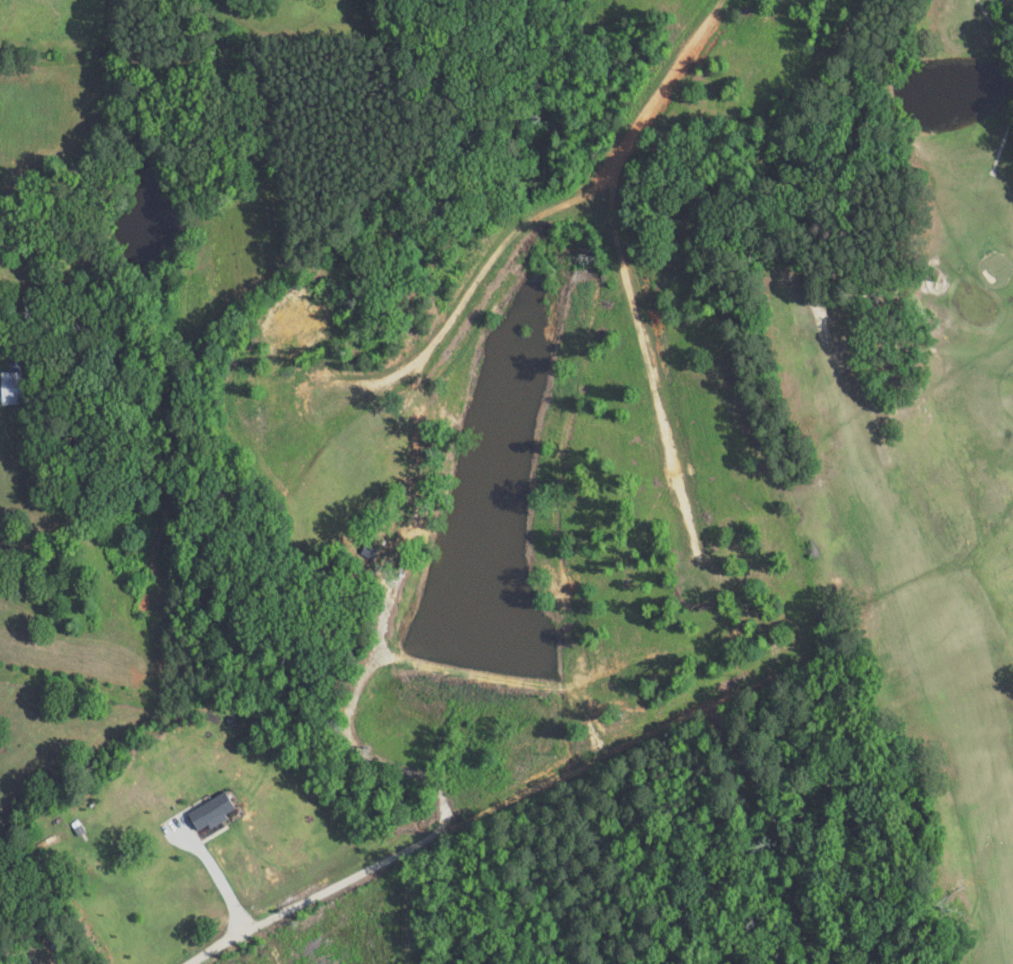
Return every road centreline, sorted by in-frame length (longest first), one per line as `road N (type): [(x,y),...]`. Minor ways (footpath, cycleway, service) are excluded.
road 1 (residential): [(841,638),(176,963)]
road 2 (residential): [(607,189),(699,577)]
road 3 (residential): [(329,402),(421,366),(518,235),(537,218),(607,189)]
road 4 (residential): [(607,189),(728,0)]

